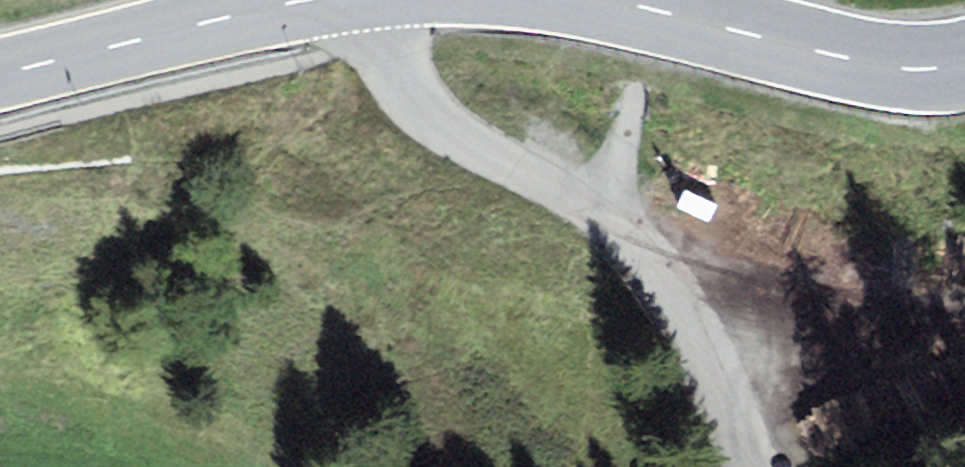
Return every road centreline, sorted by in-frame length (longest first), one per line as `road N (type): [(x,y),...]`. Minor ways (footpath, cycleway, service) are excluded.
road 1 (unclassified): [(365,0),(388,67),(422,113),(598,205),(656,264),(746,466)]
road 2 (primary): [(964,61),(910,69),(605,0)]
road 3 (primary): [(313,0),(0,69)]

